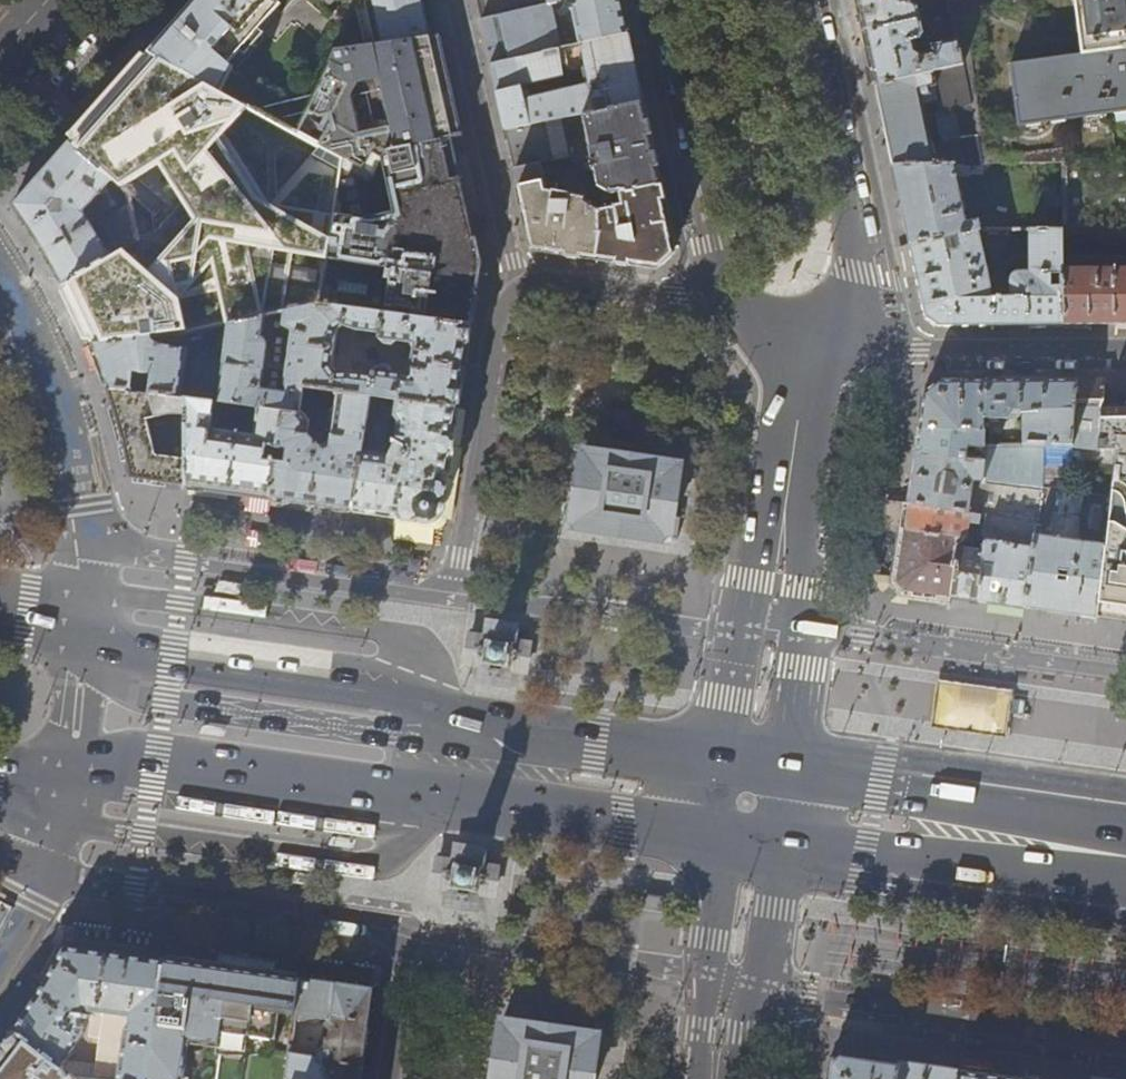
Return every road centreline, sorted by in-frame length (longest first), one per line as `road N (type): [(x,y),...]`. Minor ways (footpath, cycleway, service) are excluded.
road 1 (residential): [(517,290),(500,309),(462,558),(448,595),(92,547)]
road 2 (primary): [(70,791),(155,768),(723,841)]
road 3 (primary): [(732,762),(507,730),(94,642)]
road 4 (residential): [(41,876),(409,930),(387,1078)]
road 5 (residential): [(1125,1039),(757,986)]
road 6 (primary): [(774,847),(1125,897)]
road 7 (primary): [(836,341),(853,238),(803,0)]
road 8 (primary): [(1125,819),(783,770)]
road 9 (primary): [(661,0),(716,243),(751,317)]
road 10 (residential): [(1125,672),(801,628)]
road 11 (primary): [(751,317),(780,375),(747,632)]
road 12 (residential): [(453,0),(517,290)]
road 13 (residential): [(1125,351),(920,350),(836,341)]
road 14 (primary): [(801,628),(836,341)]
road 15 (residential): [(92,547),(66,427),(0,280)]
road 16 (residential): [(751,317),(539,283),(517,290)]
road 17 (residential): [(70,791),(94,642)]
road 18 (primary): [(783,770),(801,628)]
road 19 (primary): [(757,986),(774,847)]
road 20 (primary): [(723,841),(707,980)]
road 21 (primary): [(747,632),(732,762)]

